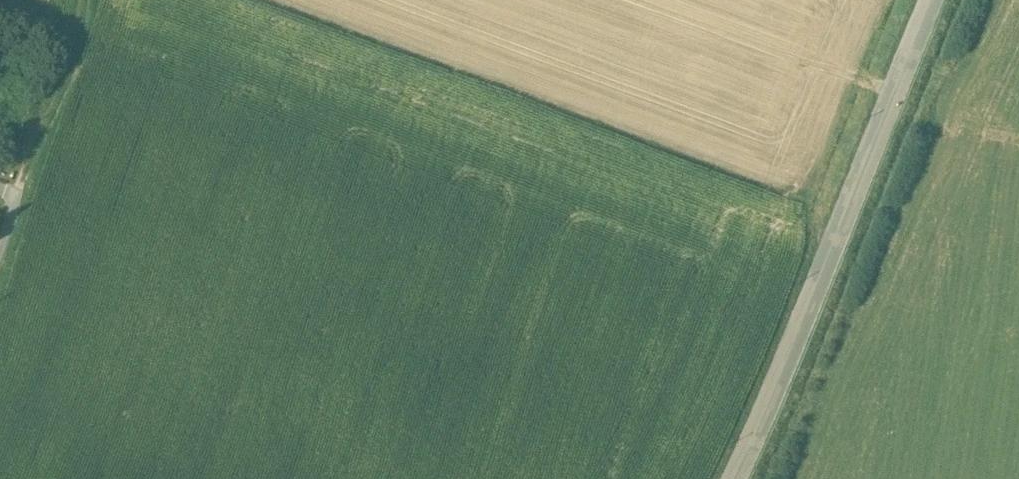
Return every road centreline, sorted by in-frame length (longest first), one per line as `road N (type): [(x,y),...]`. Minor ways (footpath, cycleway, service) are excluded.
road 1 (unclassified): [(734,478),(933,0)]

